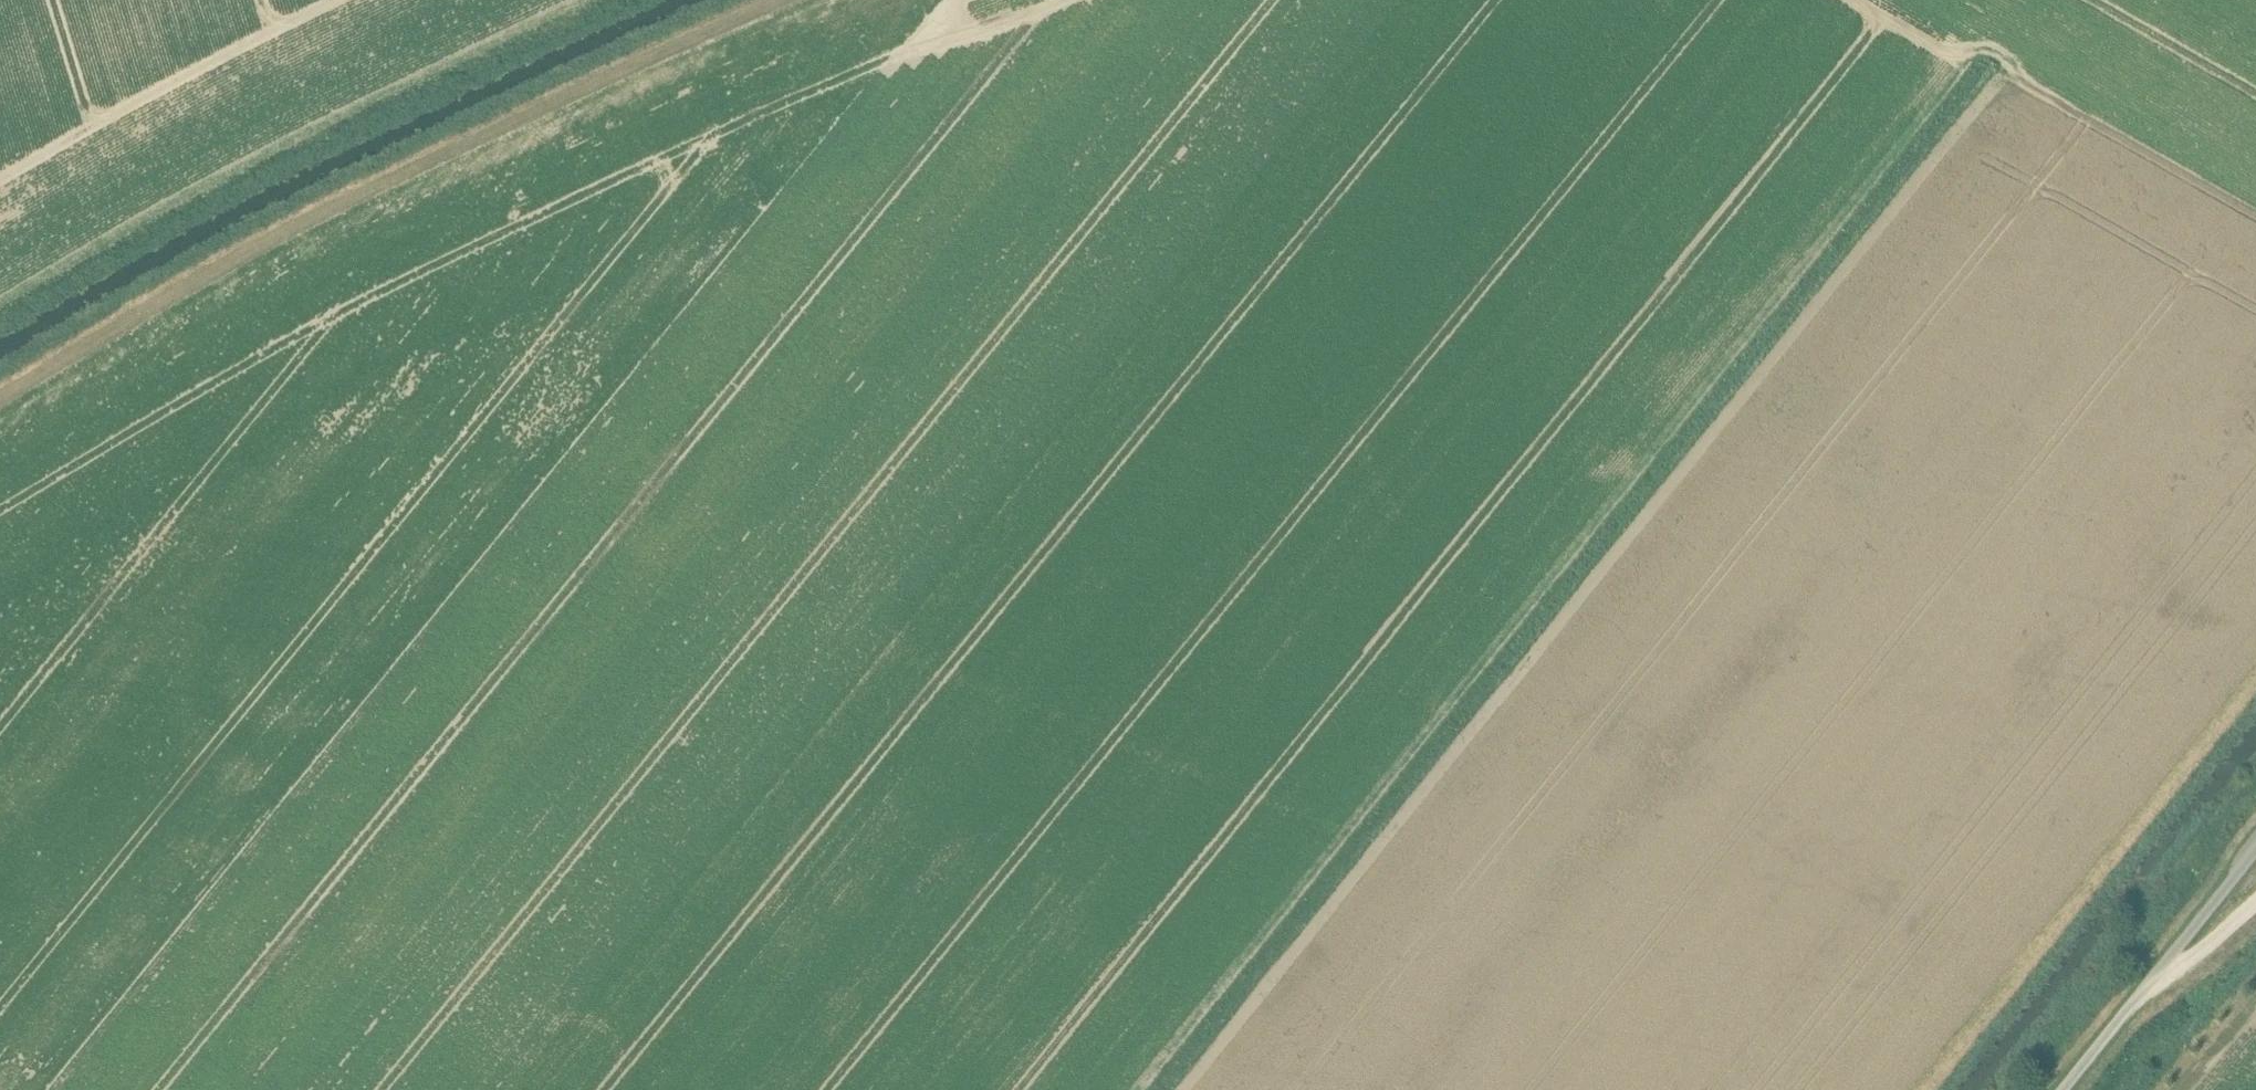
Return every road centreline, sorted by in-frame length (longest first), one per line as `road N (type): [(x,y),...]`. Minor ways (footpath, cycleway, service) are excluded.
road 1 (unclassified): [(2066,1089),(2255,856)]
road 2 (track): [(2160,974),(2187,969),(2255,900)]

